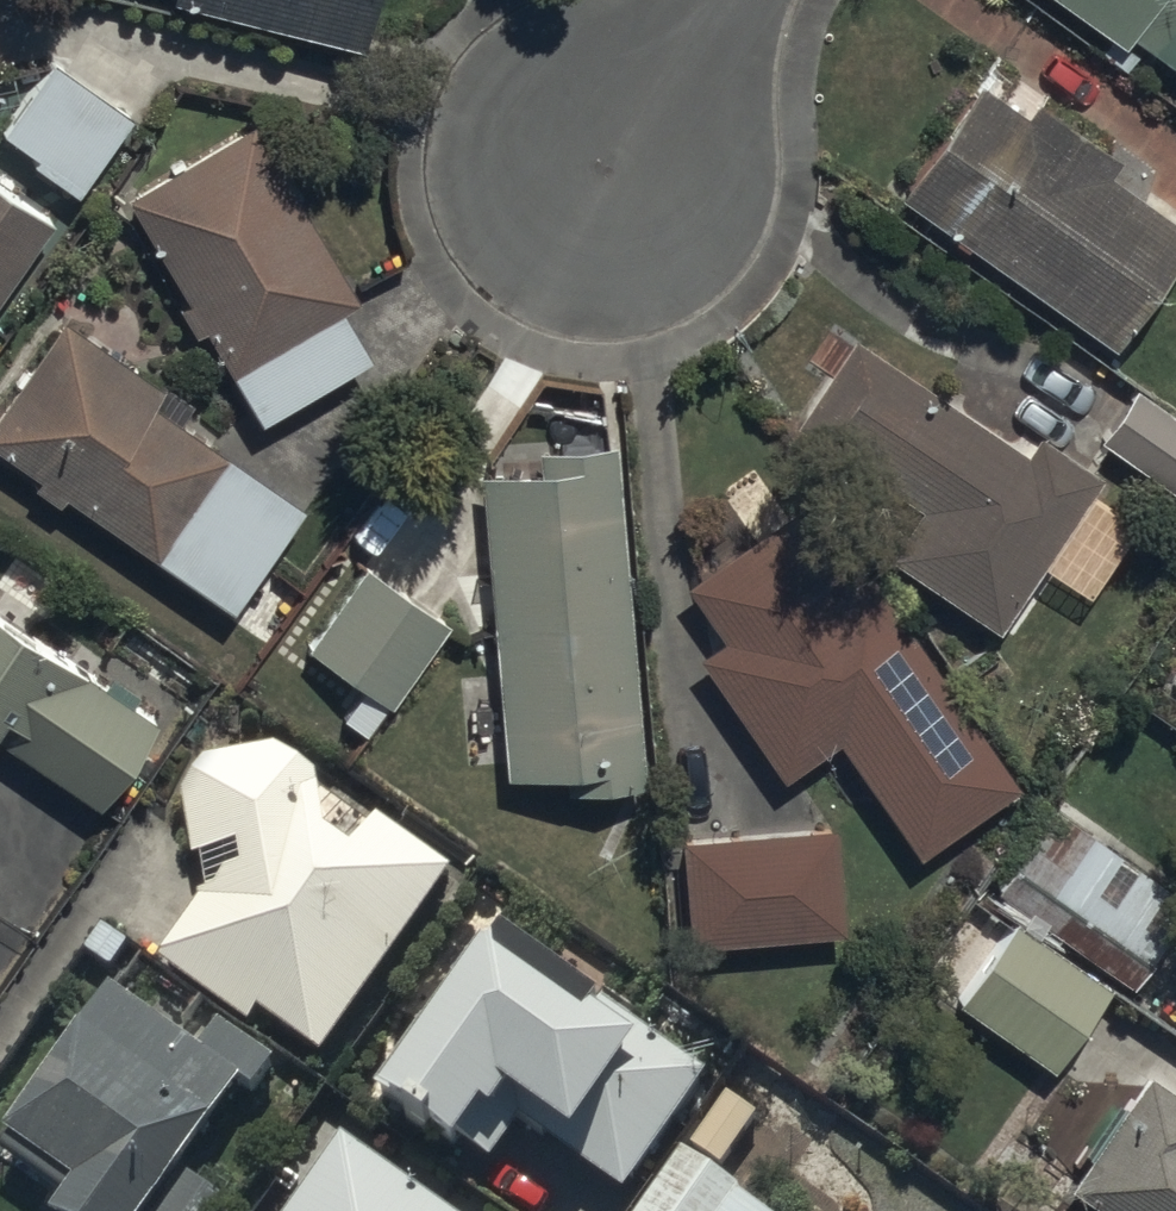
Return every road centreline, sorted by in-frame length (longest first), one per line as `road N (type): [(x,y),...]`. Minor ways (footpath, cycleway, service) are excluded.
road 1 (residential): [(707,0),(617,124)]

